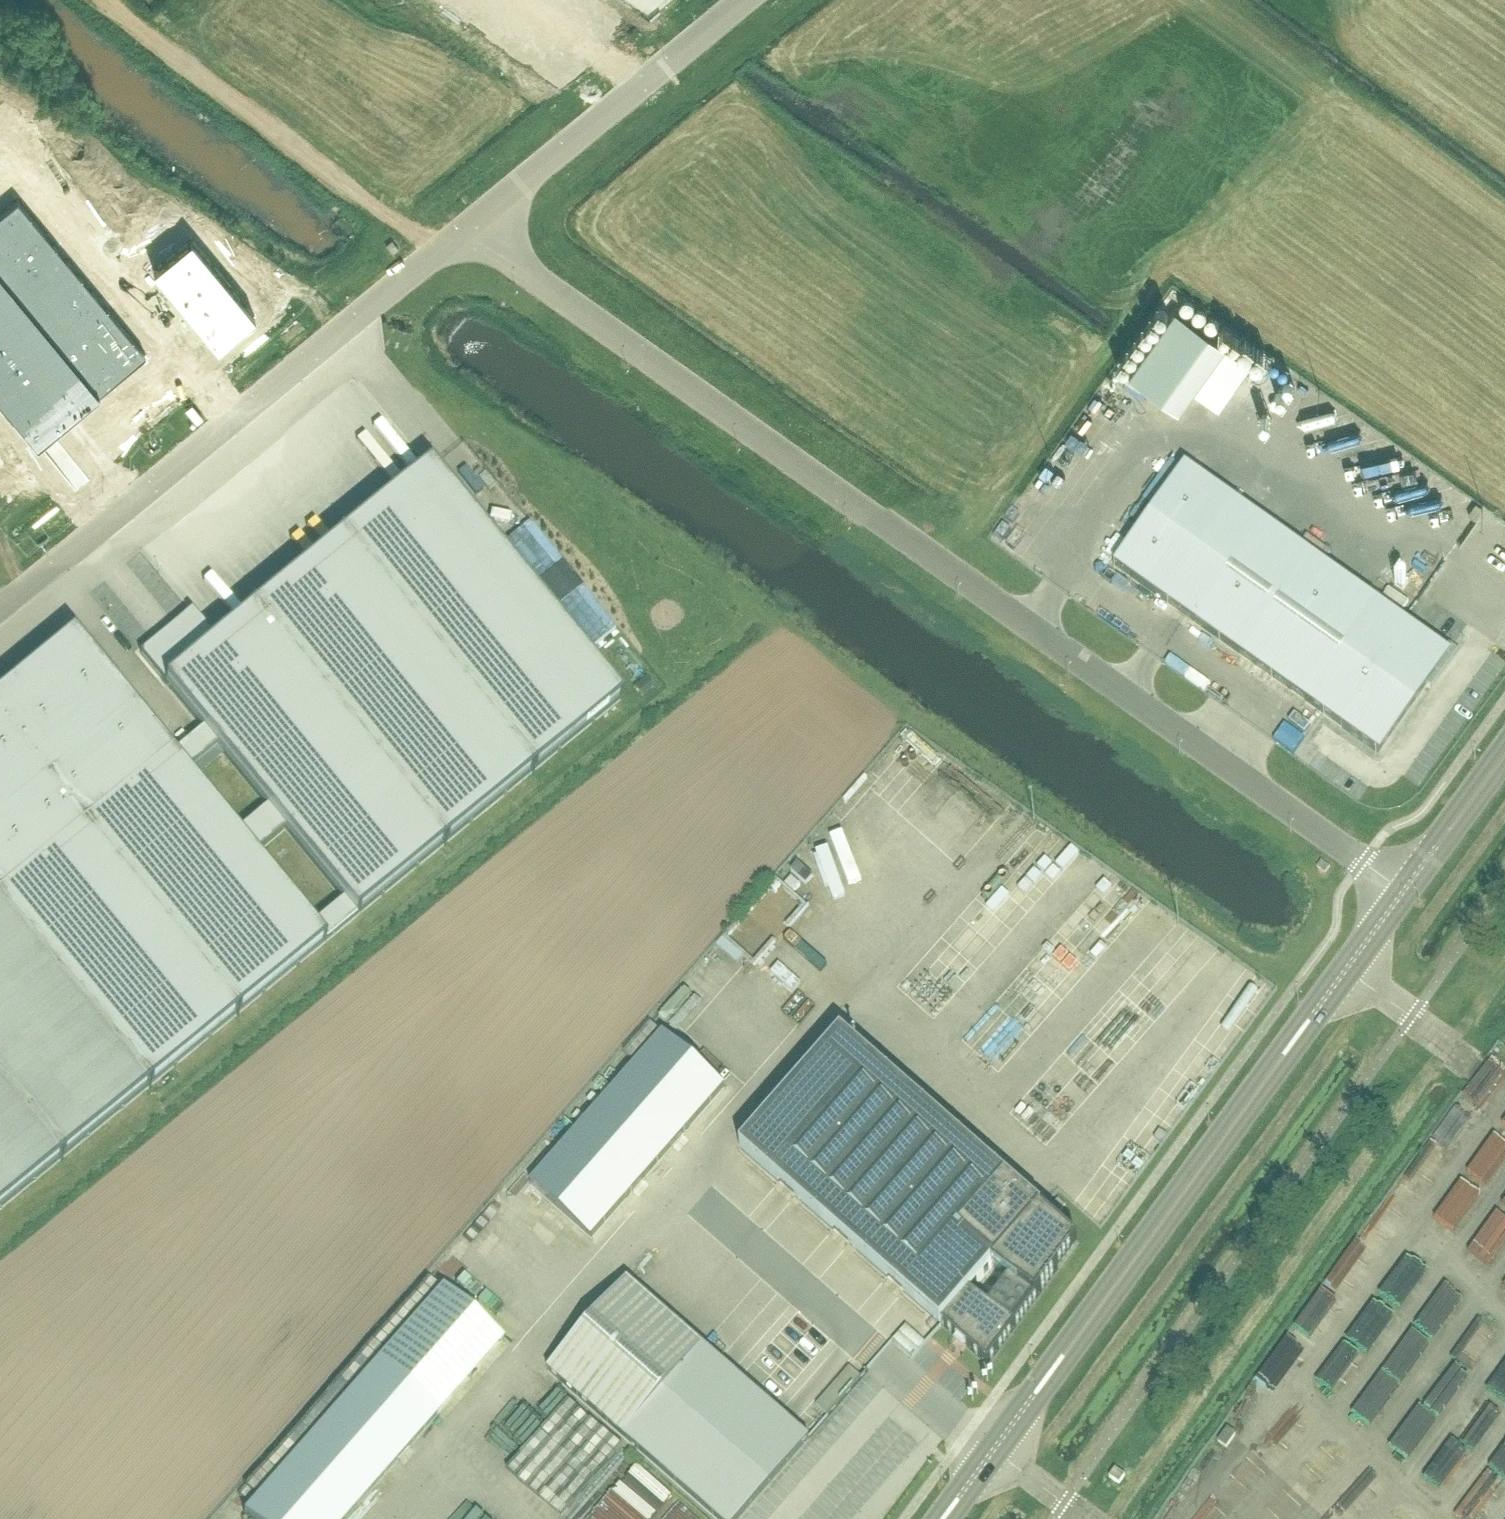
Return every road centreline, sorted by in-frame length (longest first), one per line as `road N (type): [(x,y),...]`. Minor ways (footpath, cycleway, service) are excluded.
road 1 (unclassified): [(1397,889),(469,226)]
road 2 (tertiary): [(1397,889),(934,1518)]
road 3 (tertiary): [(956,1518),(1411,899)]
road 4 (unclassified): [(469,226),(0,612)]
road 5 (unclassified): [(743,0),(469,226)]
road 6 (tertiary): [(1504,741),(1397,889)]
road 7 (tertiary): [(1411,899),(1504,770)]

